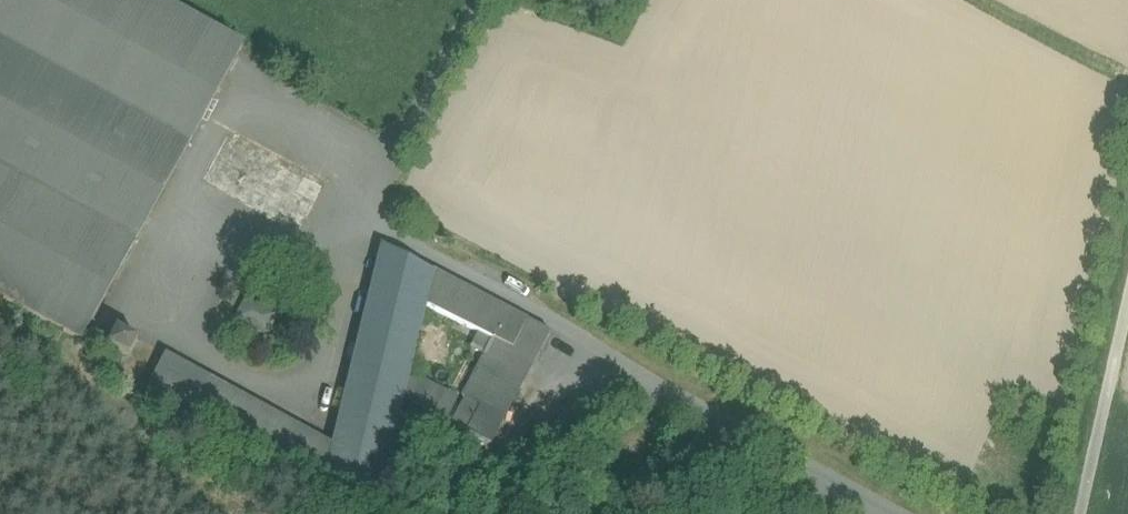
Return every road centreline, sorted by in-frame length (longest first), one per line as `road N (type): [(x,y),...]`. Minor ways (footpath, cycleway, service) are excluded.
road 1 (unclassified): [(485,0),(371,202),(371,222),(566,329),(616,371),(889,513)]
road 2 (unclassified): [(1086,513),(1127,324)]

